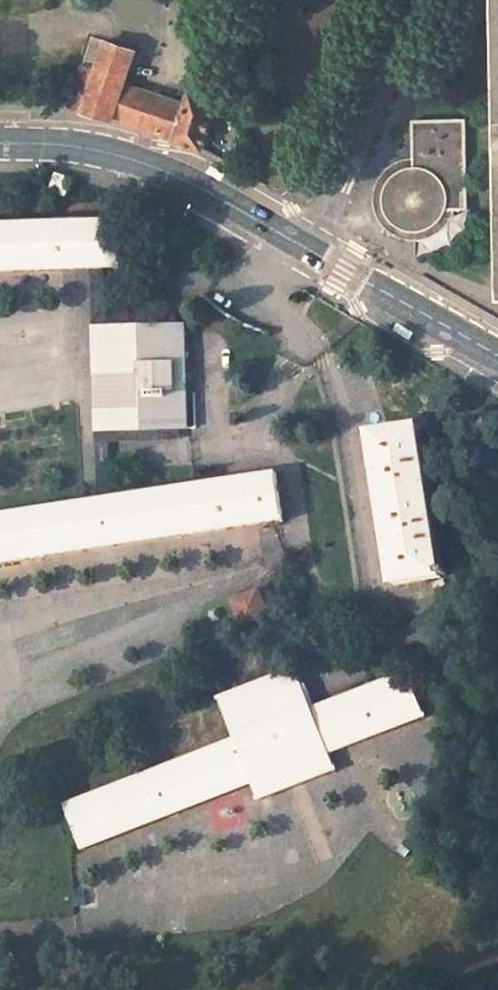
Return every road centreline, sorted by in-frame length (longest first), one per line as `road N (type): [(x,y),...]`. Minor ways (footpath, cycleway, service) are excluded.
road 1 (secondary): [(0,143),(82,147),(153,168),(308,249)]
road 2 (residential): [(308,249),(417,0)]
road 3 (secondary): [(308,249),(497,355)]

